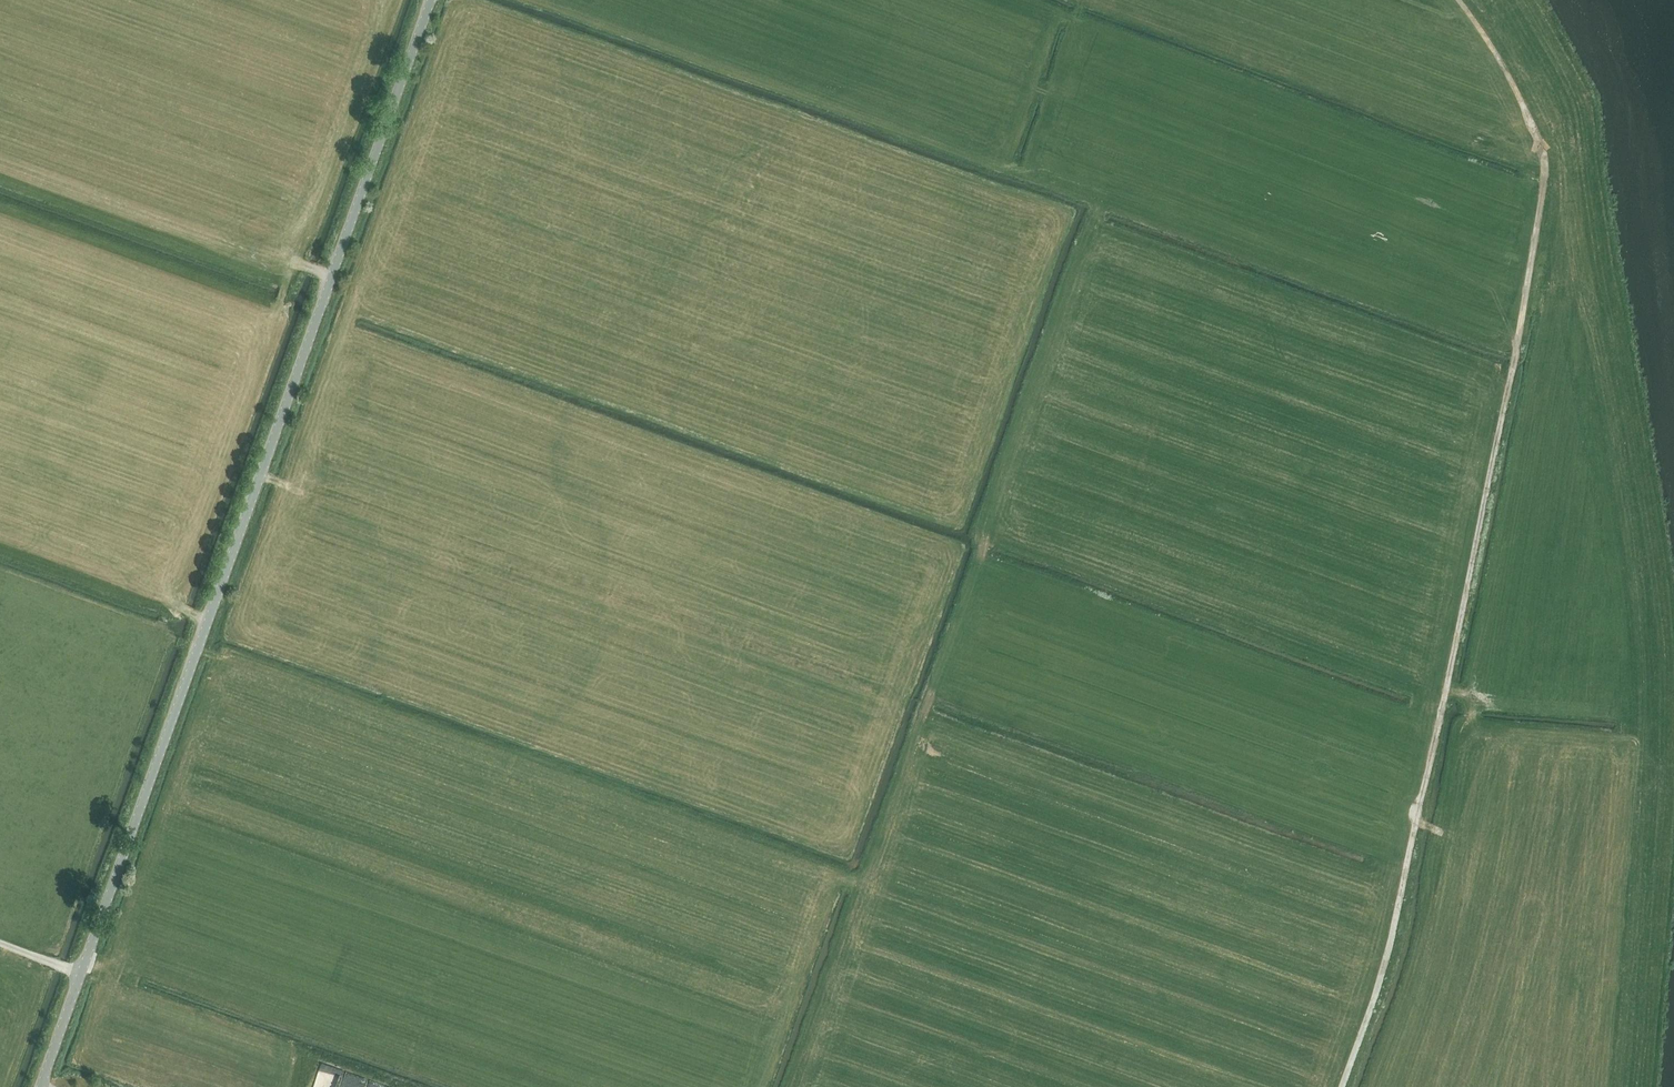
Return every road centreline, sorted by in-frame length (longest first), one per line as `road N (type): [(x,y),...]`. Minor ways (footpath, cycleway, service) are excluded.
road 1 (tertiary): [(40,1086),(431,0)]

